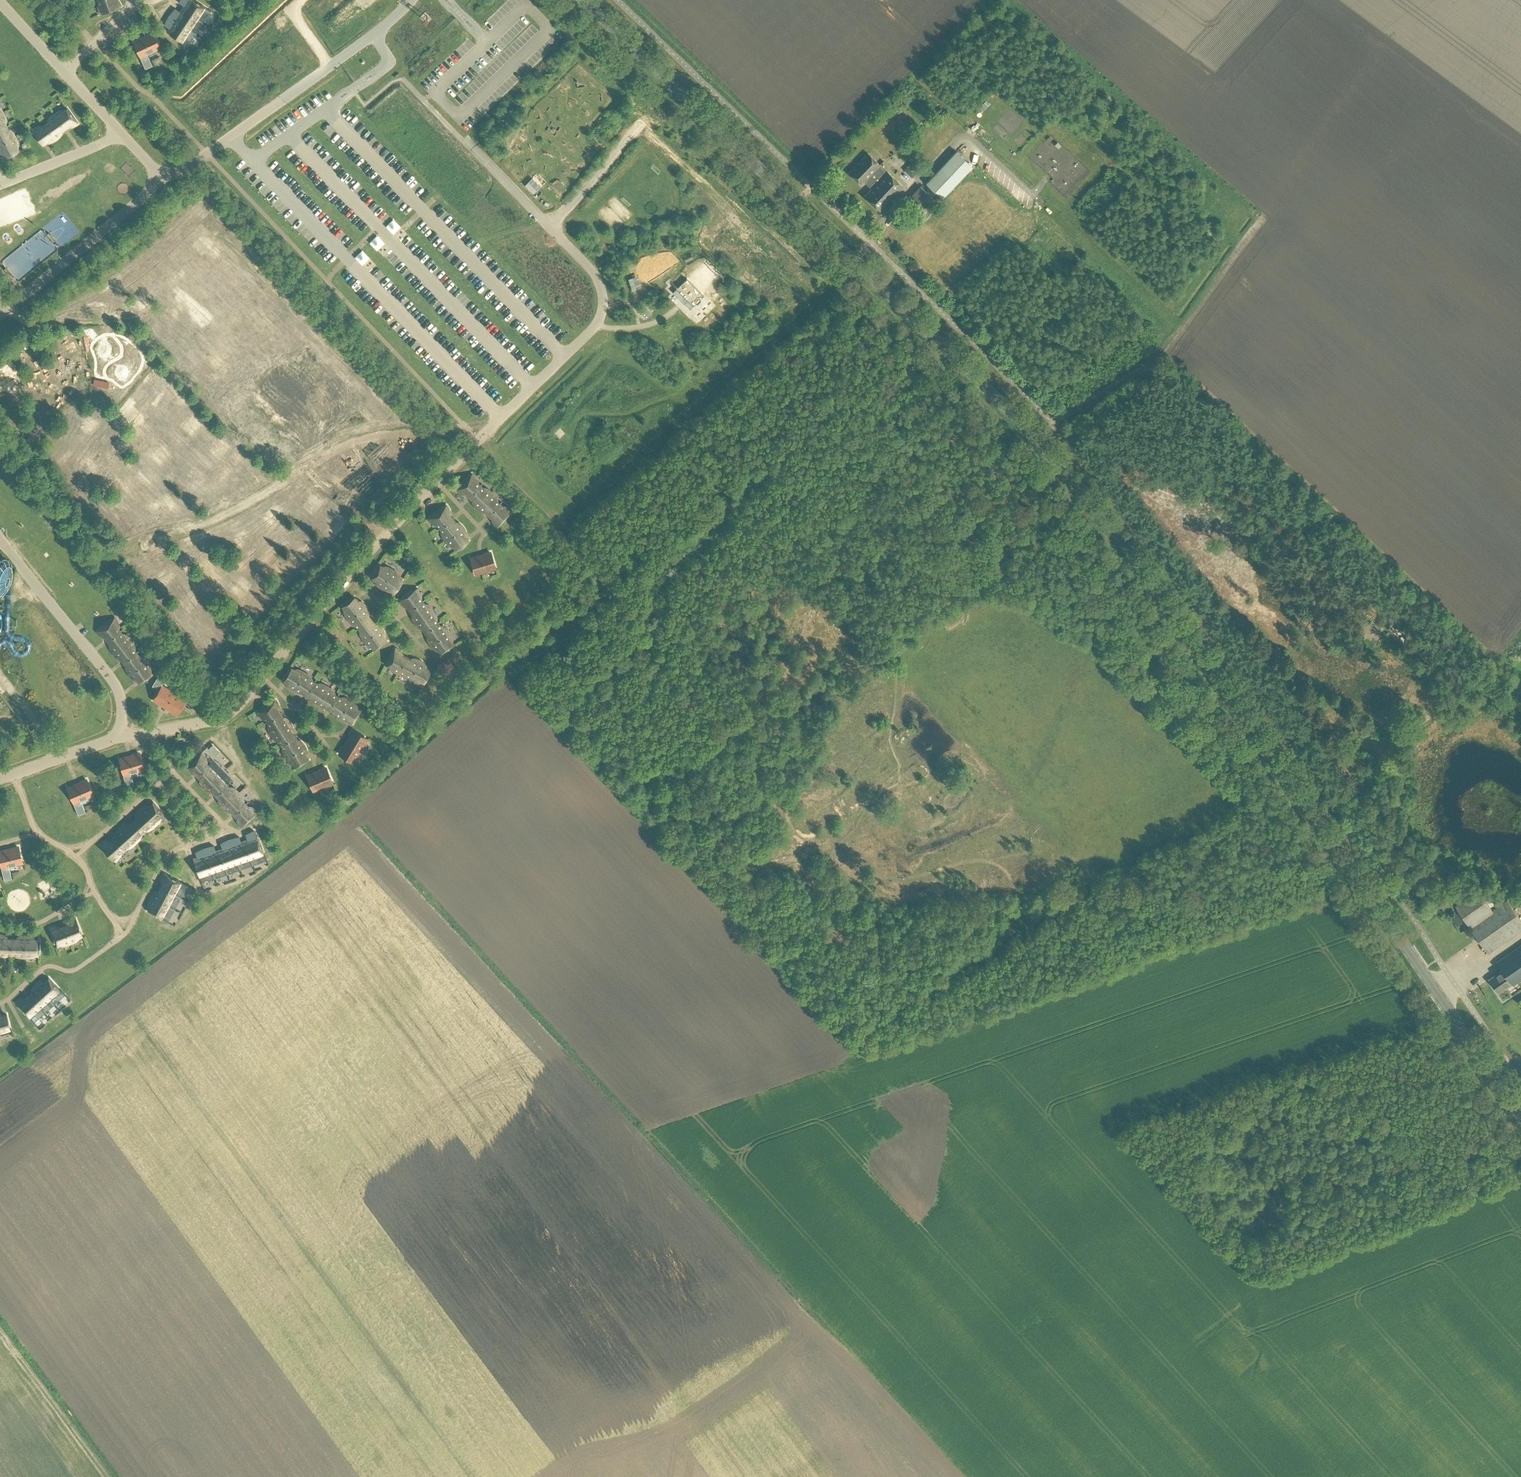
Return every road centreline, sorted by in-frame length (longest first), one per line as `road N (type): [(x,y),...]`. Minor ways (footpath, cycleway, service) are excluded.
road 1 (secondary): [(1520,1116),(1095,505),(977,377),(584,0)]

